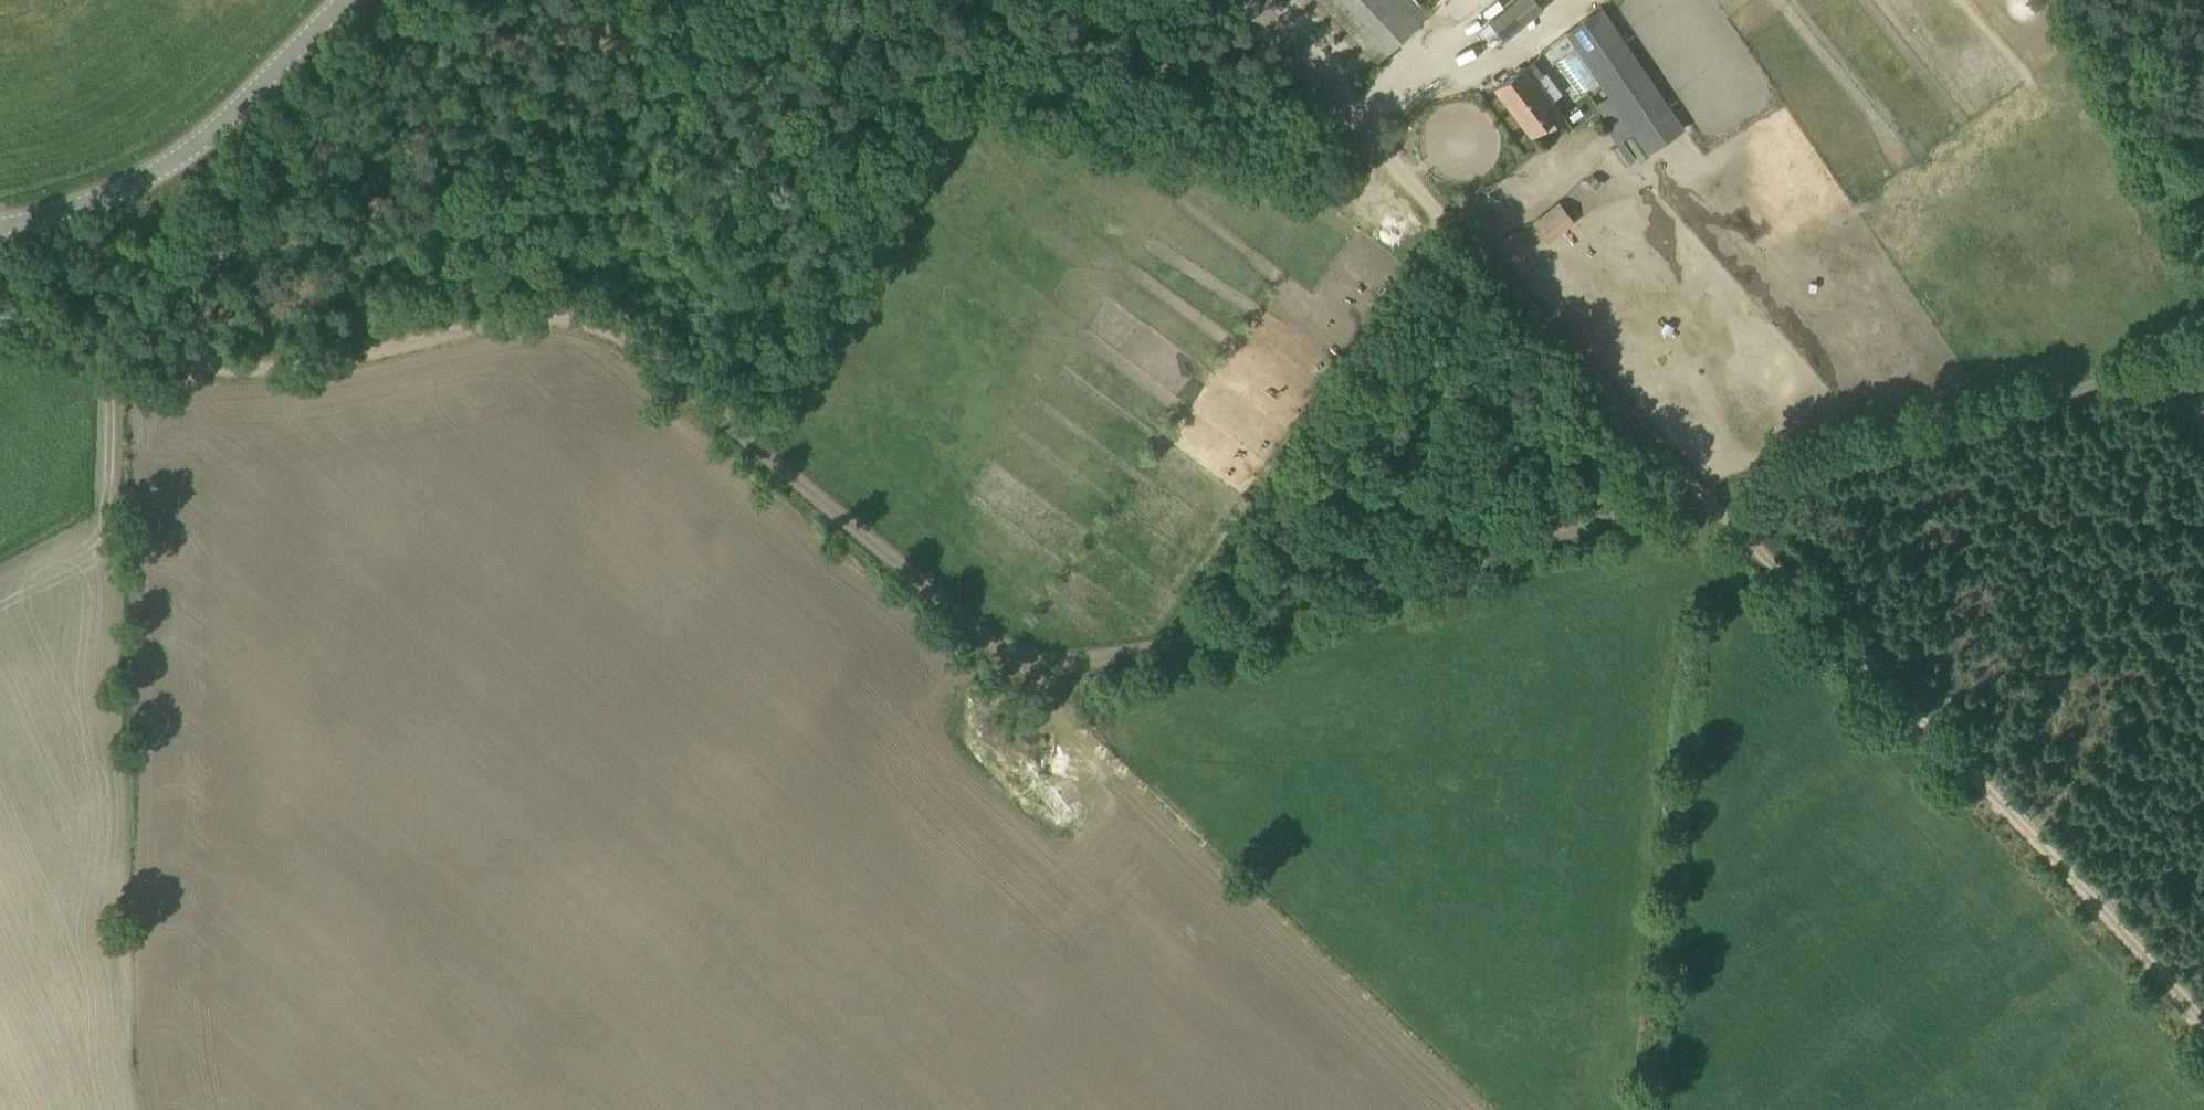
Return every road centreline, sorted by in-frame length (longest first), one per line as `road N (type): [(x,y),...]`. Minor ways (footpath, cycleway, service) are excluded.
road 1 (track): [(1702,492),(1117,661),(1019,661),(620,337),(578,320),(484,325),(351,357)]
road 2 (track): [(2203,1023),(1702,492)]
road 3 (track): [(1702,492),(1246,0)]
road 4 (track): [(1702,492),(2203,346)]
road 5 (tertiary): [(0,224),(127,188),(227,120),(347,0)]
road 6 (track): [(0,300),(229,371),(351,357)]

